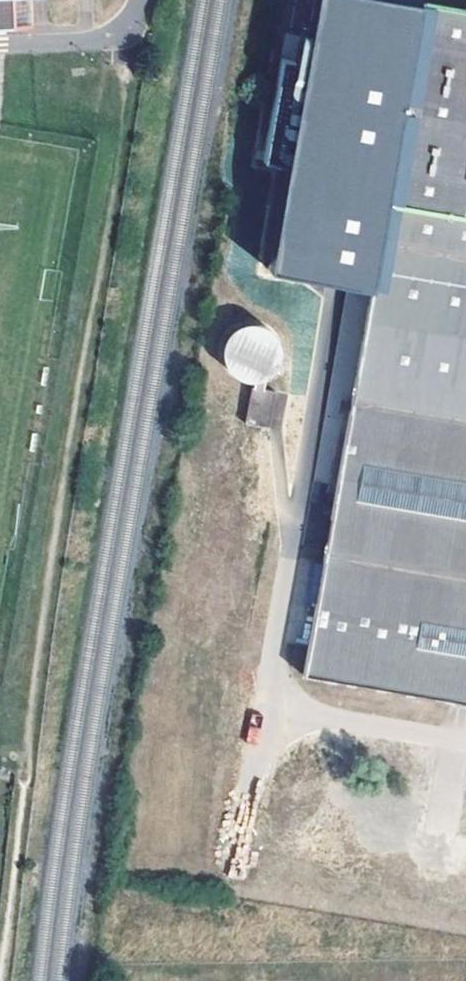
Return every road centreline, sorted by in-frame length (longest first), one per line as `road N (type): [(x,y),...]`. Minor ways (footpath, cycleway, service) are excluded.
road 1 (residential): [(137,0),(120,38),(0,46)]

